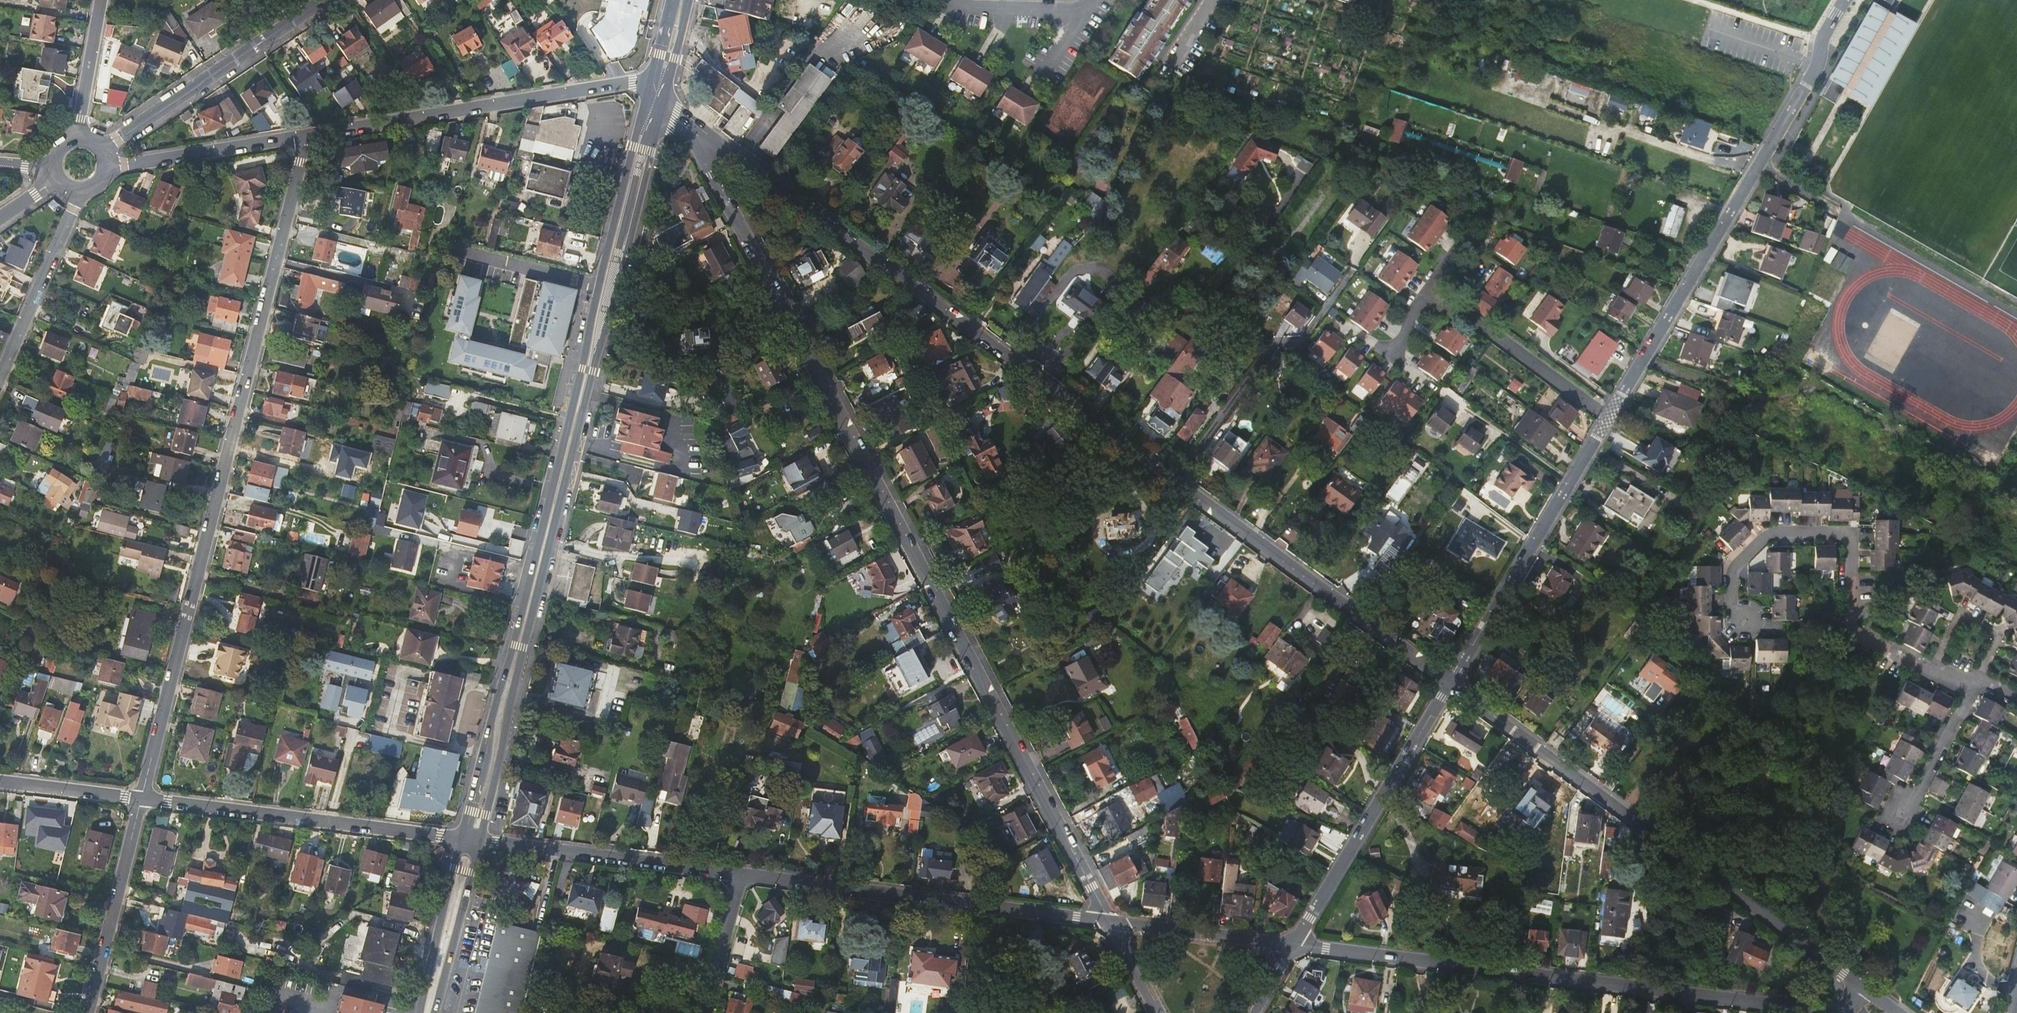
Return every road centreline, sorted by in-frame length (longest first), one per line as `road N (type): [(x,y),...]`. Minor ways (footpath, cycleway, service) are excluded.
road 1 (residential): [(1450,683),(675,117)]
road 2 (residential): [(675,117),(699,148),(1109,922)]
road 3 (secondary): [(648,87),(462,839)]
road 4 (secondary): [(481,840),(661,106)]
road 5 (residential): [(307,134),(141,799)]
road 6 (residential): [(1293,945),(1842,1012)]
road 7 (residential): [(1854,981),(1450,683)]
road 8 (residential): [(1846,0),(1823,35),(1812,76),(1605,422)]
road 9 (residential): [(1742,623),(1729,603),(1730,569),(1758,542),(1847,536),(1854,627),(1969,687)]
road 10 (residential): [(740,874),(1109,922)]
road 11 (residential): [(307,134),(632,82),(648,87)]
road 12 (residential): [(141,799),(462,839)]
road 13 (residential): [(1293,945),(1450,683)]
road 14 (residential): [(1605,422),(1450,683)]
road 15 (residential): [(481,840),(740,874)]
road 16 (residential): [(107,144),(324,0)]
road 17 (residential): [(141,799),(87,1012)]
road 18 (residential): [(1605,422),(1431,295)]
road 19 (residential): [(114,164),(307,134)]
road 20 (residential): [(78,197),(0,375)]
road 21 (residential): [(1293,945),(1109,922)]
road 22 (secondary): [(435,1012),(481,840)]
road 23 (secondary): [(462,839),(420,1012)]
road 24 (residential): [(704,1012),(740,874)]
road 25 (residential): [(0,781),(141,799)]
road 26 (residential): [(1900,810),(1969,687)]
road 27 (residential): [(957,0),(1075,9),(1091,0)]
road 28 (track): [(1821,44),(1692,0)]
road 29 (residential): [(84,131),(106,0)]

